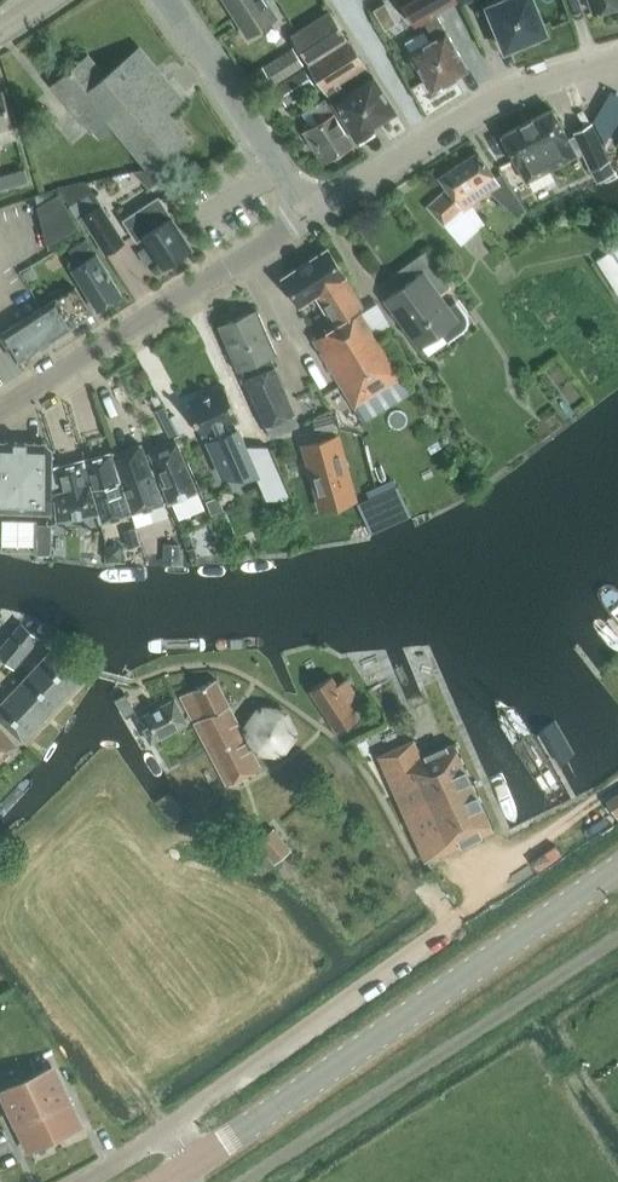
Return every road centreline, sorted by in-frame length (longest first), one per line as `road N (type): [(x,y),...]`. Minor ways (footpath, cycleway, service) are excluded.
road 1 (secondary): [(166,1181),(617,876)]
road 2 (unclassified): [(519,876),(90,1181)]
road 3 (unclassified): [(251,1181),(617,945)]
road 4 (residential): [(0,409),(316,215)]
road 5 (residential): [(316,215),(481,104),(617,57)]
road 6 (residential): [(316,215),(164,0)]

